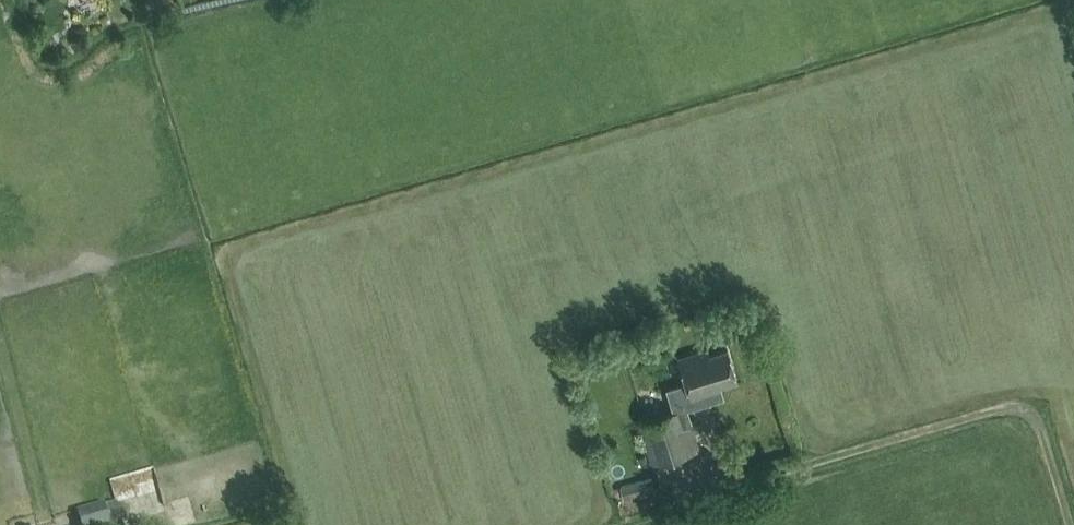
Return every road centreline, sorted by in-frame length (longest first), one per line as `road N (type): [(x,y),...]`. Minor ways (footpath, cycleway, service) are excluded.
road 1 (track): [(1067,524),(1035,420),(1007,406),(794,473)]

